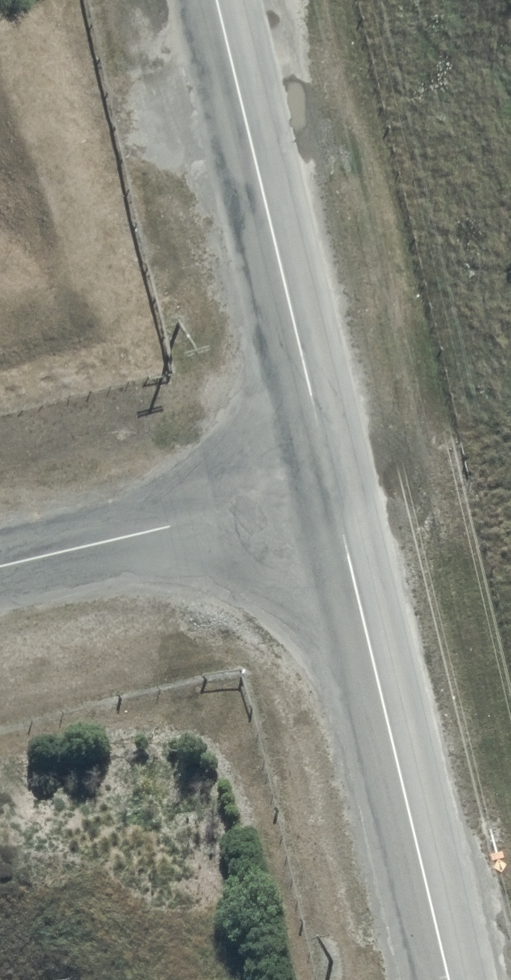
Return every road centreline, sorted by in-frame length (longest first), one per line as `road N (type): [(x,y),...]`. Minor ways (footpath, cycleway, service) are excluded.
road 1 (unclassified): [(360,457),(481,979)]
road 2 (unclassified): [(249,0),(360,457)]
road 3 (unclassified): [(0,541),(360,457)]

